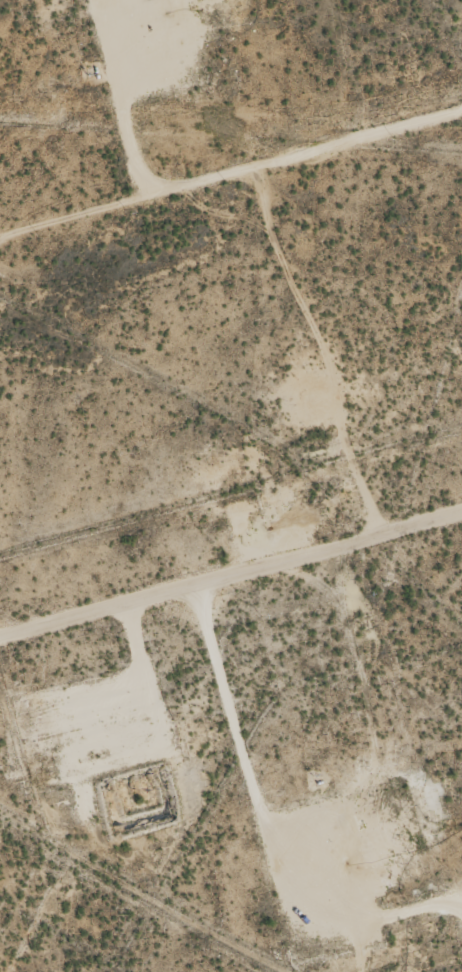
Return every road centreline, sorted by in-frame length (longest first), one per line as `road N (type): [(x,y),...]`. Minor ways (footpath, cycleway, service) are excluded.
road 1 (track): [(0,263),(461,132)]
road 2 (track): [(0,673),(461,544)]

